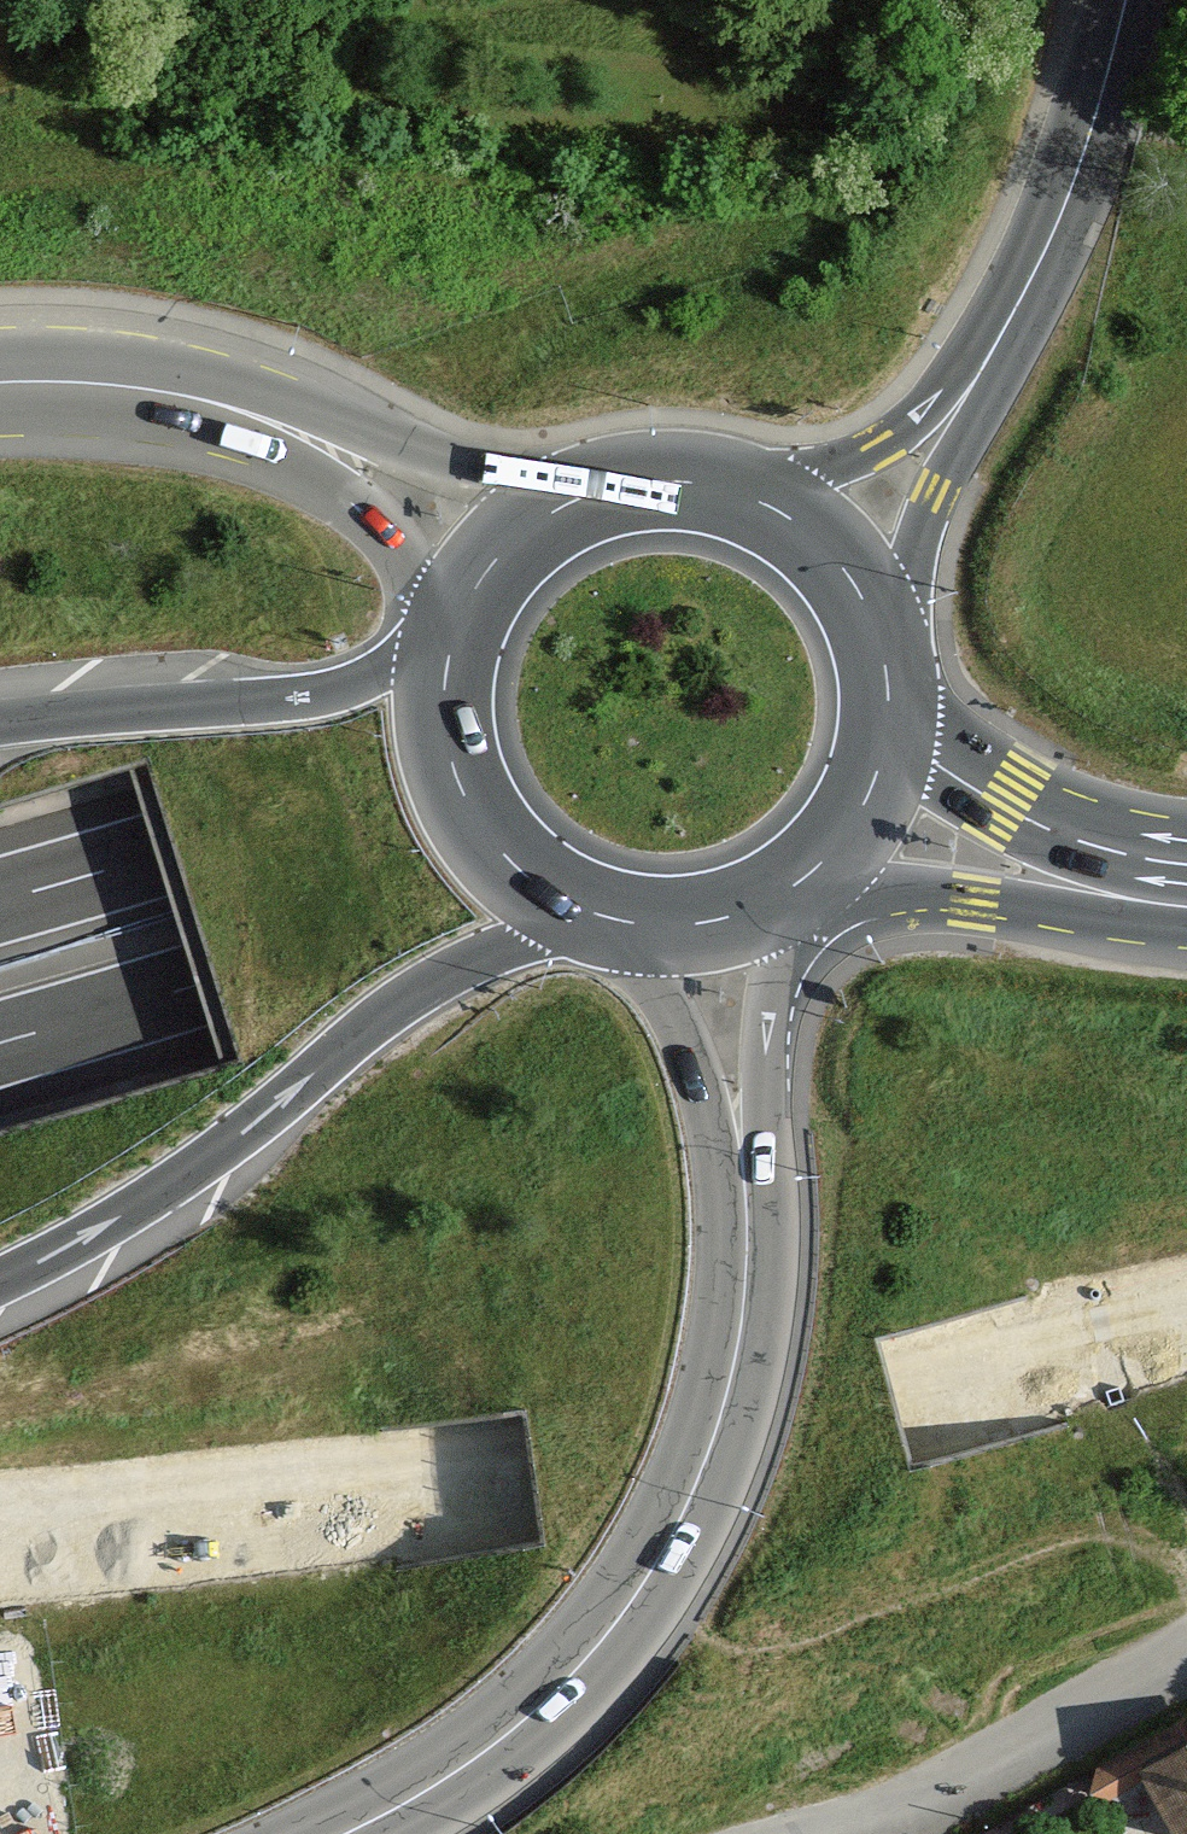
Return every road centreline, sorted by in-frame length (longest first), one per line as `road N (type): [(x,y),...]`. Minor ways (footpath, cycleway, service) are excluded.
road 1 (motorway): [(1186,430),(697,664),(158,855),(0,899)]
road 2 (motorway): [(0,1041),(197,986),(748,802),(1186,603)]
road 3 (tertiary): [(344,1833),(517,1726),(644,1580),(691,1495),(734,1363),(749,1257),(743,1164)]
road 4 (motorway): [(0,1281),(103,1229),(446,973),(576,911)]
road 5 (motorway): [(452,650),(309,697),(0,725)]
road 6 (secondary): [(1123,0),(1075,179),(1038,267),(970,387)]
road 7 (primary): [(328,448),(234,411),(119,387),(0,386)]
road 8 (primary): [(811,878),(973,893),(1146,889)]
road 9 (primary): [(452,650),(444,694),(457,783),(503,859),(576,911)]
road 10 (primary): [(1146,889),(1009,809),(890,718)]
road 11 (residential): [(920,1801),(1186,1647)]
road 12 (secondary): [(878,635),(970,387)]
road 13 (tertiary): [(743,1164),(776,902)]
road 14 (tertiary): [(632,928),(743,1164)]
road 15 (primary): [(572,506),(328,448)]
road 16 (secondary): [(970,387),(768,510)]
road 17 (primary): [(328,448),(399,523),(462,621)]
road 18 (primary): [(768,510),(671,485),(572,506)]
road 19 (primary): [(811,878),(858,823),(885,755),(890,718)]
road 20 (primary): [(878,635),(853,584),(815,542),(768,510)]
road 21 (primary): [(572,506),(506,553),(462,621)]
road 22 (primary): [(632,928),(681,930),(776,902)]

